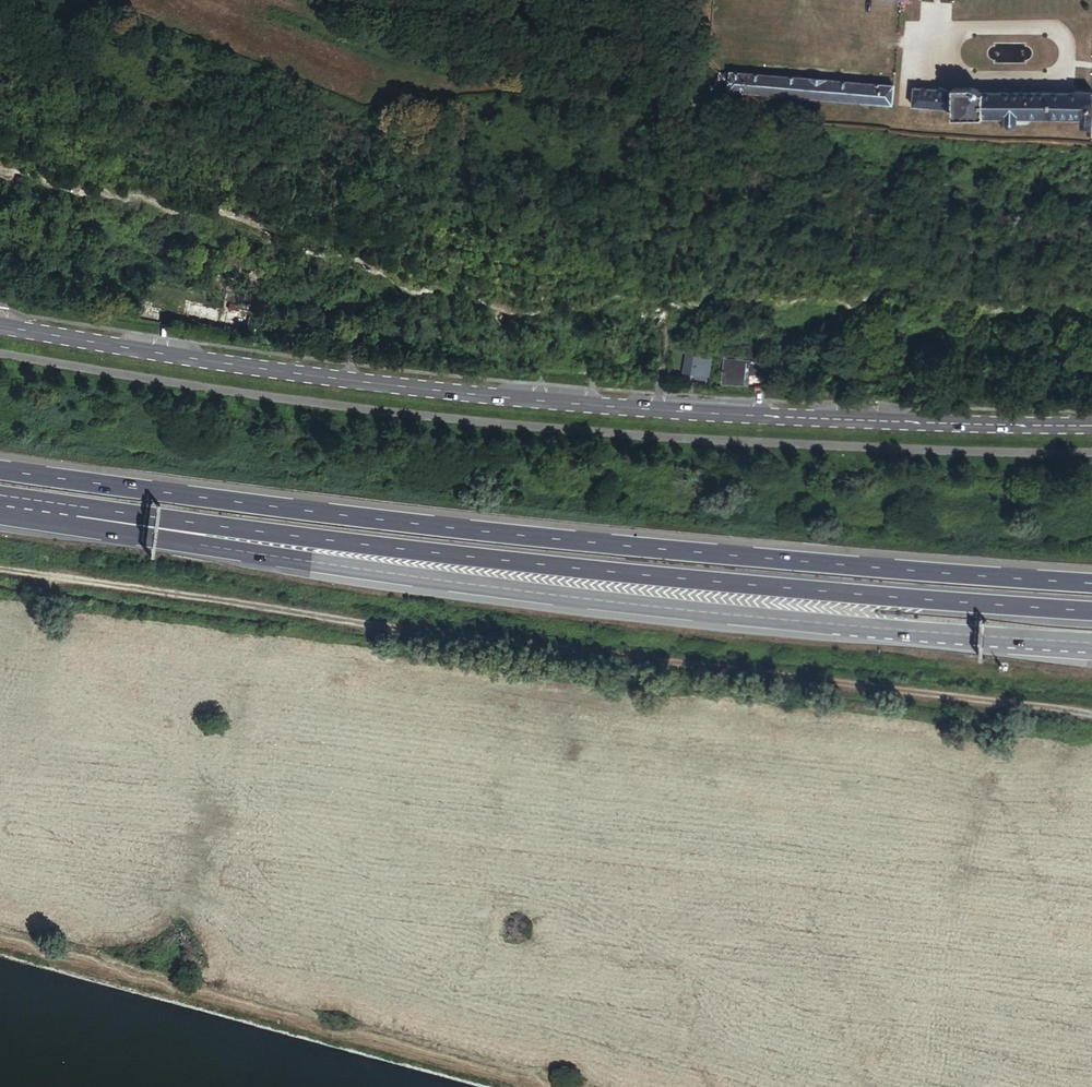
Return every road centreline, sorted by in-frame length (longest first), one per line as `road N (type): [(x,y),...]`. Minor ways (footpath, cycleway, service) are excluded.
road 1 (unclassified): [(1091,717),(362,626),(0,571)]
road 2 (motorway): [(0,514),(655,606),(1091,642)]
road 3 (motorway): [(0,495),(340,544),(1091,612)]
road 4 (motorway): [(1091,584),(613,546),(0,470)]
road 5 (secondary): [(0,328),(488,396),(855,422),(1091,424)]
road 6 (track): [(309,0),(666,43),(675,0)]

